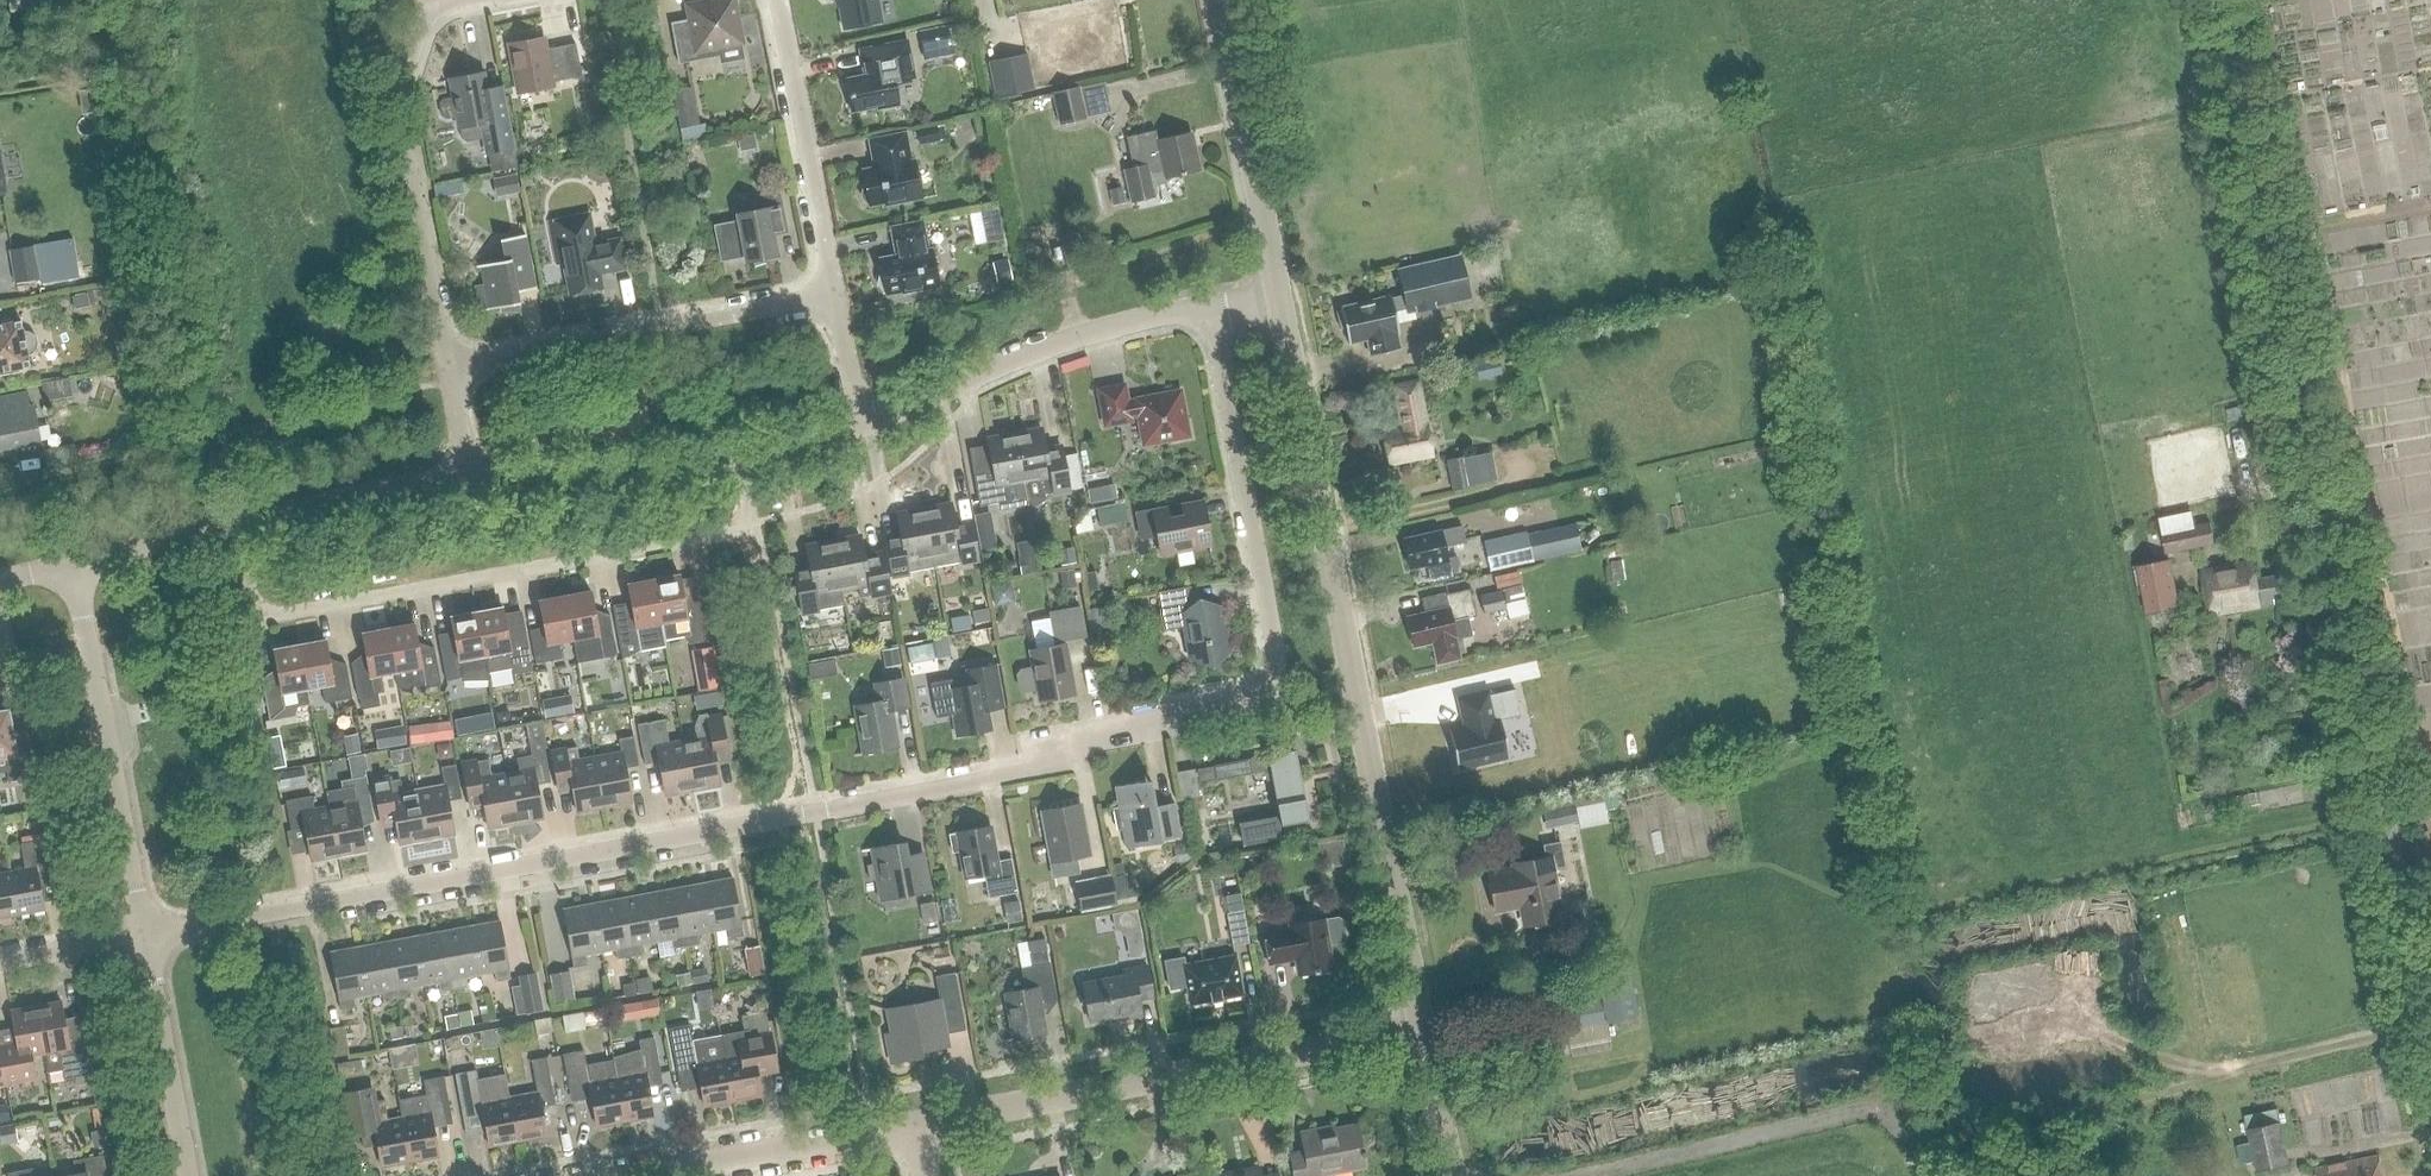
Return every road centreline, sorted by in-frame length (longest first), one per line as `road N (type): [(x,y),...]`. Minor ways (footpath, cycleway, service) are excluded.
road 1 (residential): [(147,937),(1030,769),(1105,724),(1261,685),(1276,647),(1212,310)]
road 2 (unclassified): [(2430,1082),(2210,0)]
road 3 (tertiary): [(1422,1029),(1279,295)]
road 4 (residential): [(738,458),(748,512),(731,533),(283,615),(263,613),(252,601),(242,527)]
road 5 (residential): [(1422,1029),(914,1125)]
road 6 (residential): [(450,369),(398,100),(423,18),(448,0)]
road 7 (residential): [(450,369),(829,290)]
road 8 (residential): [(147,937),(75,564)]
road 9 (residential): [(860,416),(916,403),(1097,331),(1212,310)]
road 10 (tertiary): [(1279,295),(1222,0)]
road 11 (residential): [(777,0),(829,290)]
road 12 (residential): [(914,1125),(642,1175)]
road 13 (residential): [(464,482),(590,485),(738,458)]
road 14 (residential): [(190,1175),(147,937)]
road 15 (residential): [(242,527),(464,482)]
road 16 (residential): [(75,564),(242,527)]
road 17 (residential): [(0,966),(147,937)]
road 18 (tertiary): [(1450,1175),(1422,1029)]
road 19 (residential): [(829,290),(860,416)]
road 20 (residential): [(738,458),(860,416)]

